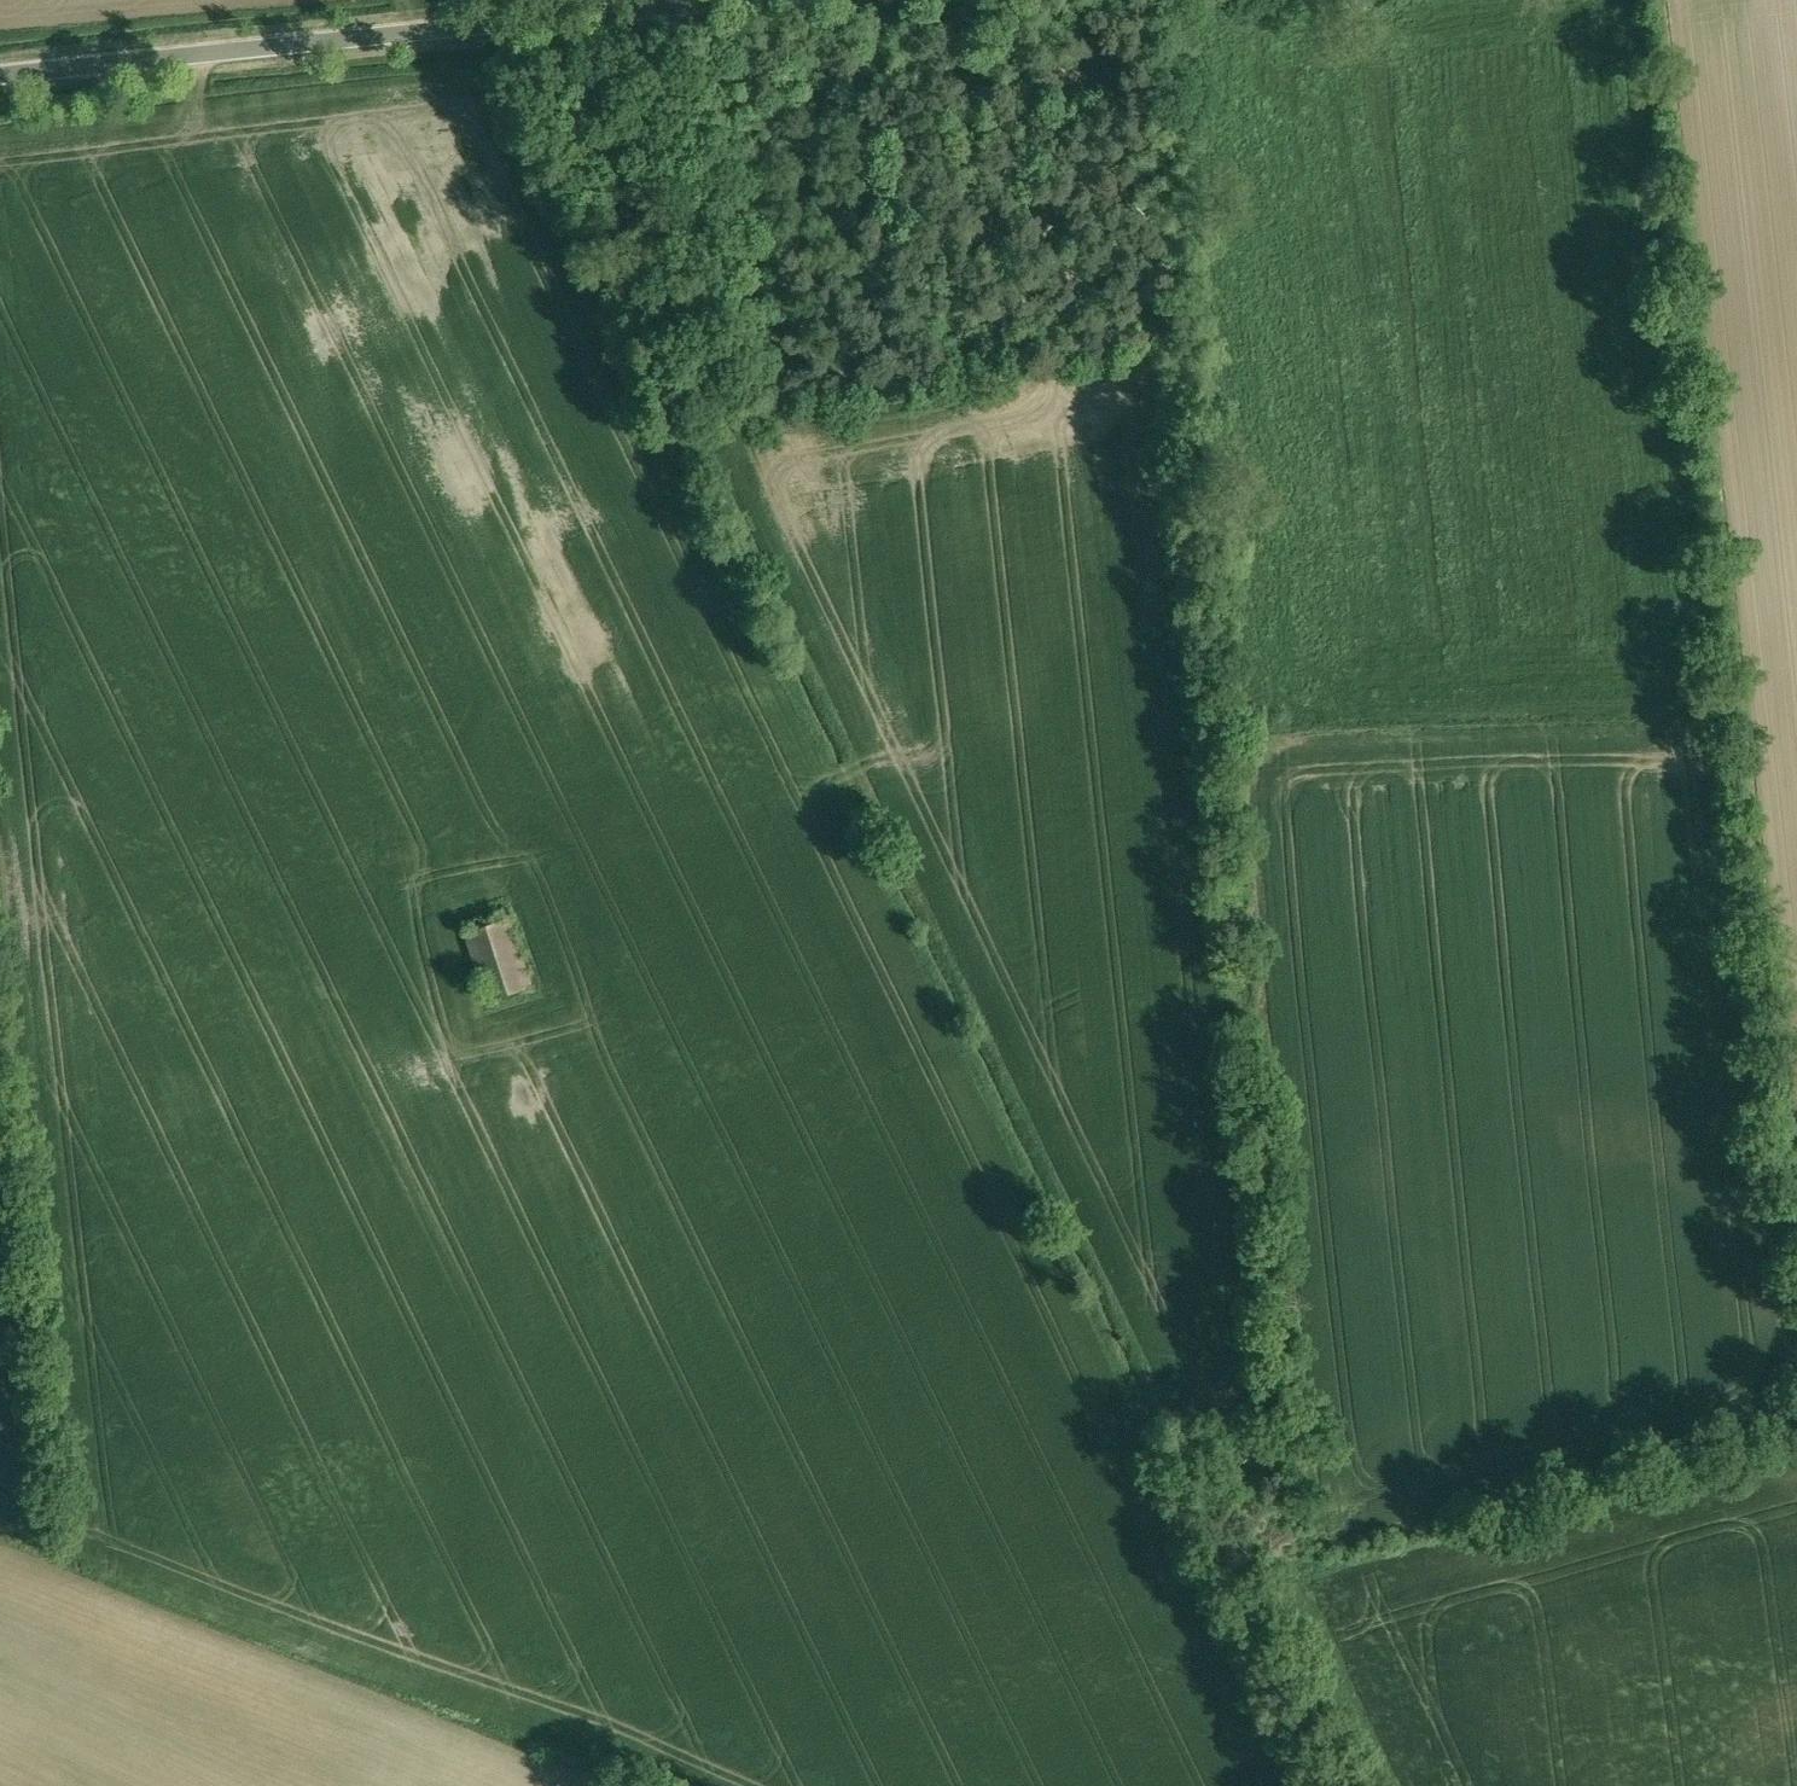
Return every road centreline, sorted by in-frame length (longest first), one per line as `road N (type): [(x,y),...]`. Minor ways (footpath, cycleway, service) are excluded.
road 1 (tertiary): [(726,0),(0,74)]

